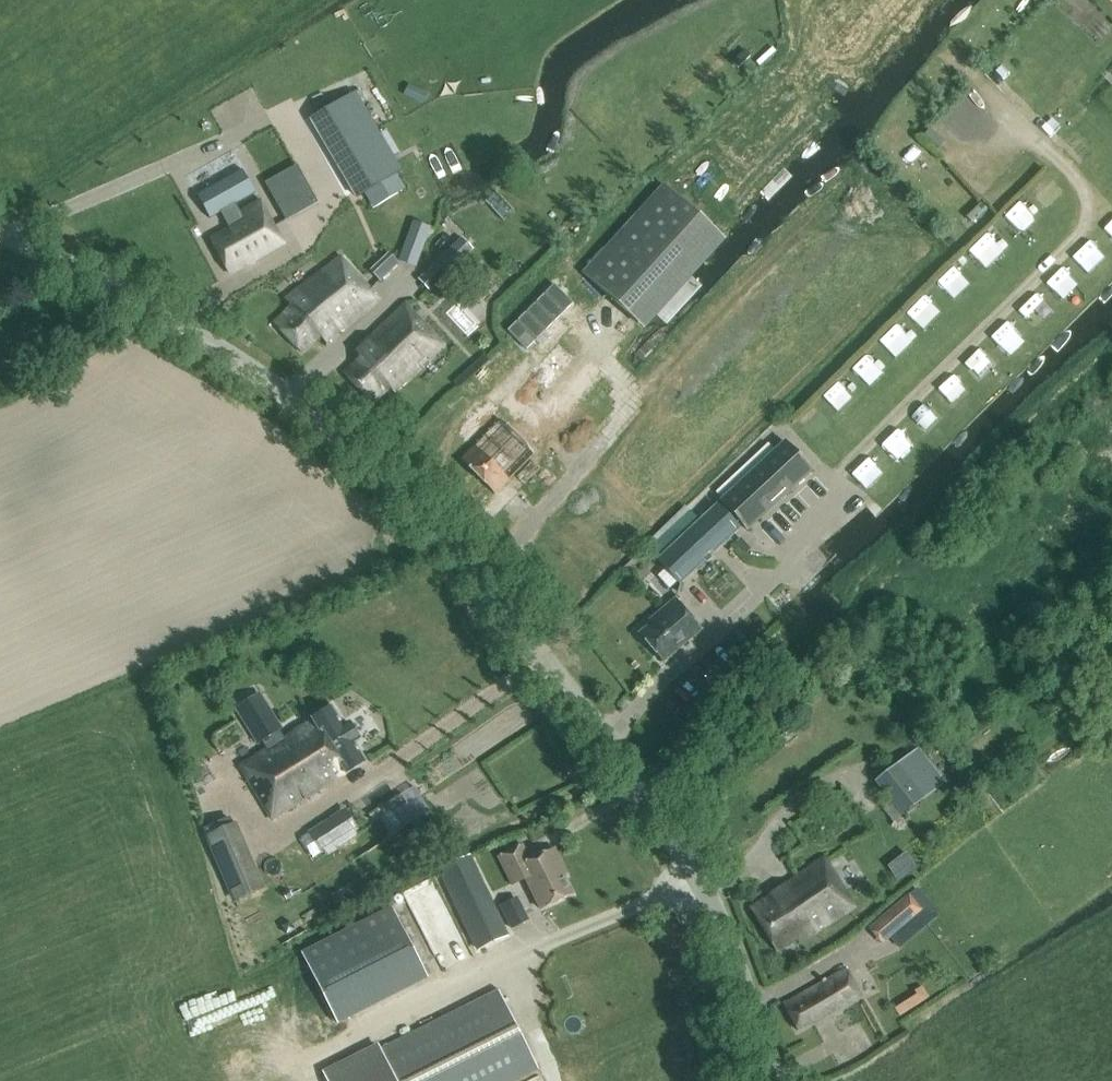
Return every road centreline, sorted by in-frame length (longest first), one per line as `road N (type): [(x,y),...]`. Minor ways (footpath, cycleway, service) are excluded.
road 1 (unclassified): [(768,1080),(714,910),(655,808),(528,637),(408,495),(343,436),(231,356),(0,229)]
road 2 (track): [(1014,121),(1087,192),(1089,221),(831,477)]

